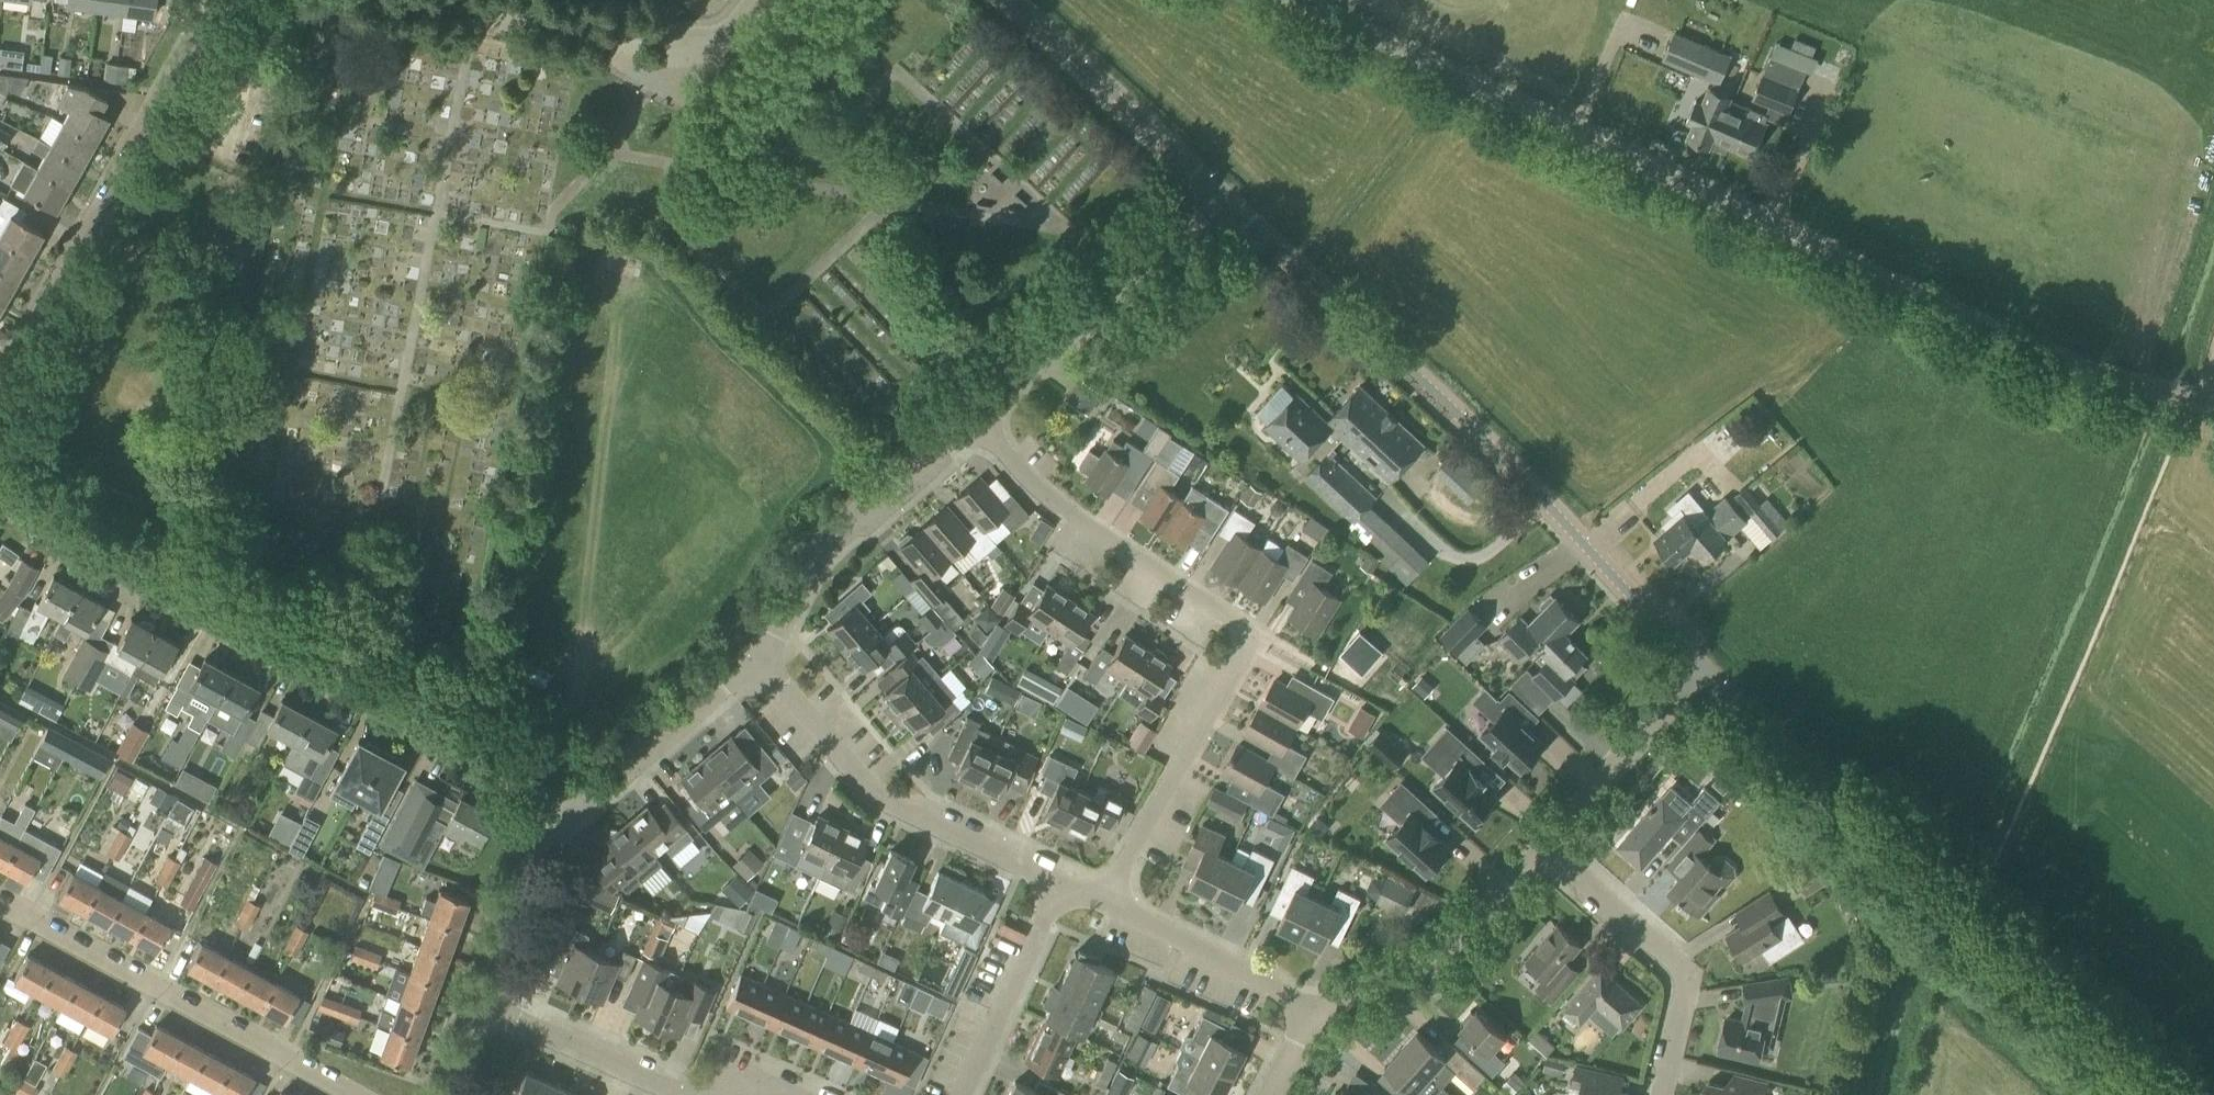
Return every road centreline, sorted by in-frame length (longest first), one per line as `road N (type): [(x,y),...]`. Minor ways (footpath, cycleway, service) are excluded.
road 1 (tertiary): [(2213,404),(2103,380),(1305,0)]
road 2 (unclassified): [(1704,668),(1491,447),(1220,193)]
road 3 (residential): [(575,810),(0,497)]
road 4 (residential): [(1110,907),(1224,673),(1227,649),(1217,624),(1114,562),(971,421)]
road 5 (unclassified): [(2165,1094),(1704,668)]
road 6 (residential): [(0,381),(213,0)]
road 7 (residential): [(349,1094),(0,898)]
road 8 (residential): [(1061,884),(874,798),(760,659)]
road 9 (residential): [(1220,193),(971,421)]
road 10 (residential): [(971,421),(816,561),(760,659)]
road 11 (residential): [(1656,1094),(1680,990),(1670,967),(1542,851)]
road 12 (residential): [(1307,1016),(1445,958),(1542,851)]
road 13 (unclassified): [(1220,193),(1011,0)]
road 14 (residential): [(751,0),(710,35),(496,0)]
road 15 (residential): [(1542,851),(1704,668)]
road 16 (residential): [(760,659),(575,810)]
road 17 (residential): [(1061,884),(960,1094)]
road 18 (residential): [(1307,1016),(1261,978),(1110,907)]
road 19 (residential): [(575,810),(544,845),(482,1011)]
road 20 (residential): [(679,1094),(482,1011)]

